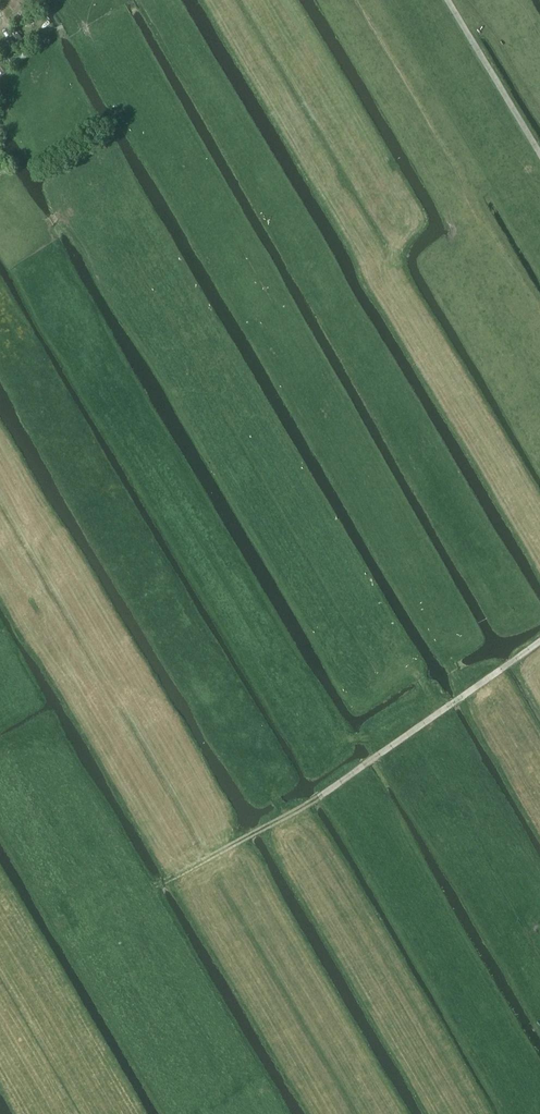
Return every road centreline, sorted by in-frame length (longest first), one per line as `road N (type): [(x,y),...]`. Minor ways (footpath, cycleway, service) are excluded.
road 1 (track): [(539,639),(317,798),(157,885),(134,877)]
road 2 (track): [(454,0),(539,150)]

